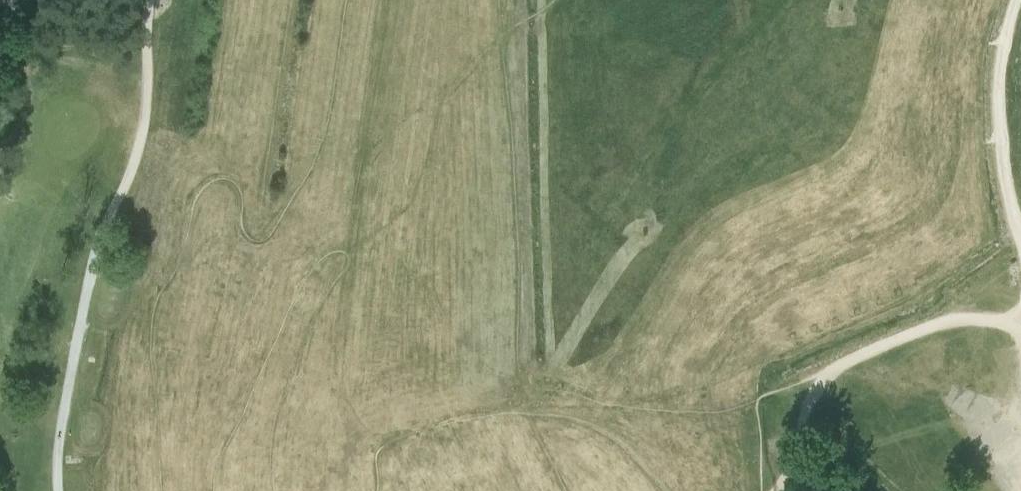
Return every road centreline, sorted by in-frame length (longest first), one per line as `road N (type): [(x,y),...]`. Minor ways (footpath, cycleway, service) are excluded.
road 1 (track): [(149,0),(146,111),(100,240),(54,460),(58,490)]
road 2 (track): [(775,490),(828,375),(870,351),(962,319),(1020,324)]

